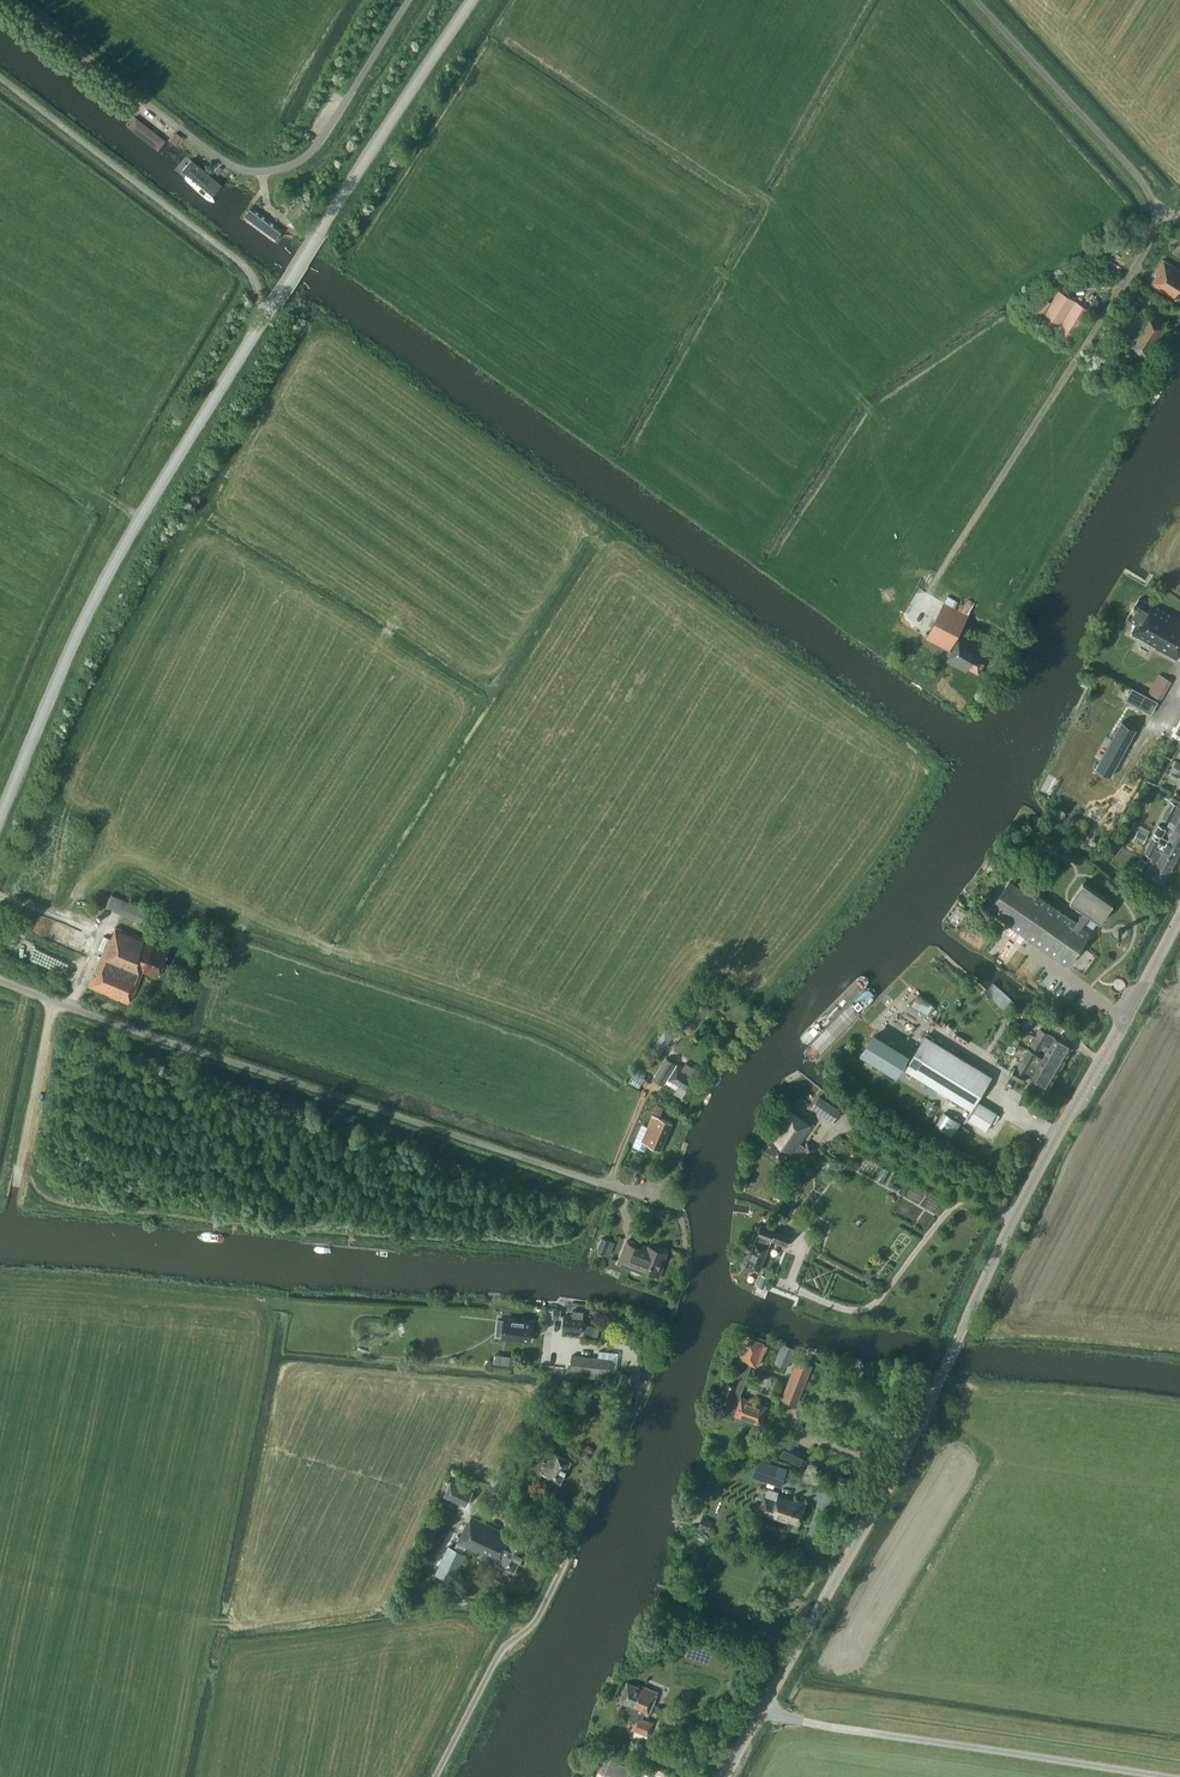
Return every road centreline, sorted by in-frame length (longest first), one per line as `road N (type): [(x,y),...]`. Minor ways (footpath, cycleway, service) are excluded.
road 1 (tertiary): [(726,1776),(915,1432),(1054,1138),(1179,916)]
road 2 (unclassified): [(0,818),(77,634),(147,505),(473,0)]
road 3 (unclassified): [(938,589),(1158,230),(1151,189),(977,0)]
road 4 (unclassified): [(662,1202),(0,980)]
road 5 (unclassified): [(409,0),(313,150),(263,172),(225,163),(13,0)]
road 6 (unclassified): [(665,1337),(539,1615),(500,1652),(435,1776)]

